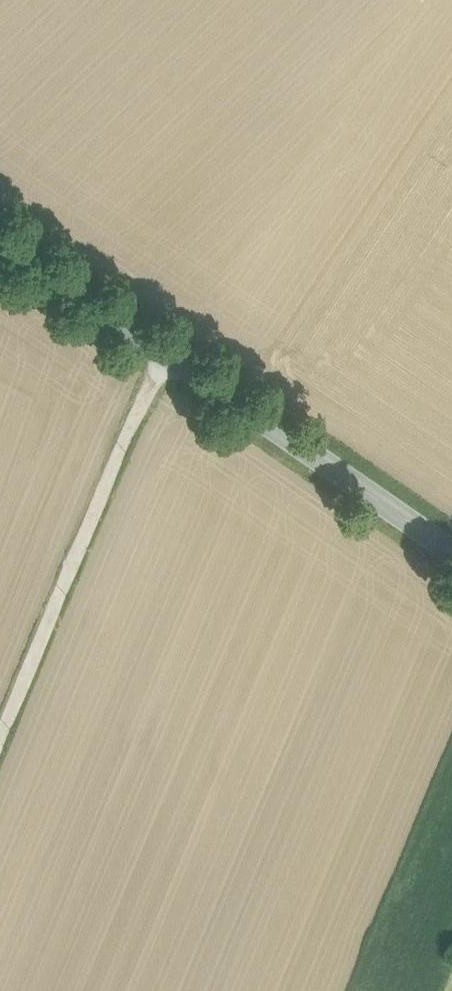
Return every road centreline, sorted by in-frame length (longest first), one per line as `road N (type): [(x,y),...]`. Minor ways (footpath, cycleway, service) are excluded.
road 1 (unclassified): [(0,765),(164,358)]
road 2 (secondary): [(451,553),(164,358)]
road 3 (secondary): [(164,358),(0,239)]

